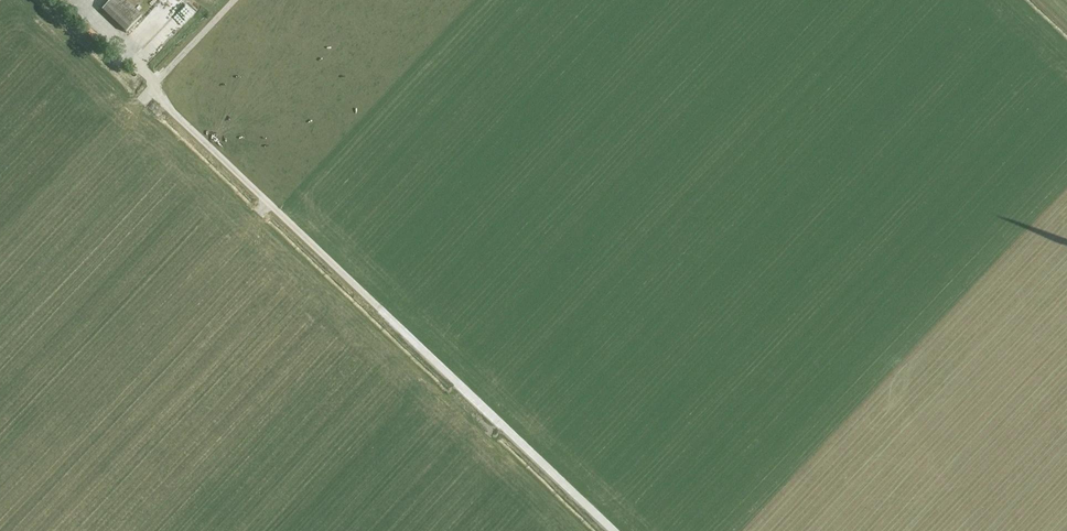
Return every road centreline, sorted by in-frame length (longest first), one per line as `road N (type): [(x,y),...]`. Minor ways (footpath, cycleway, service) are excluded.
road 1 (track): [(69,0),(154,84),(161,100),(612,530)]

